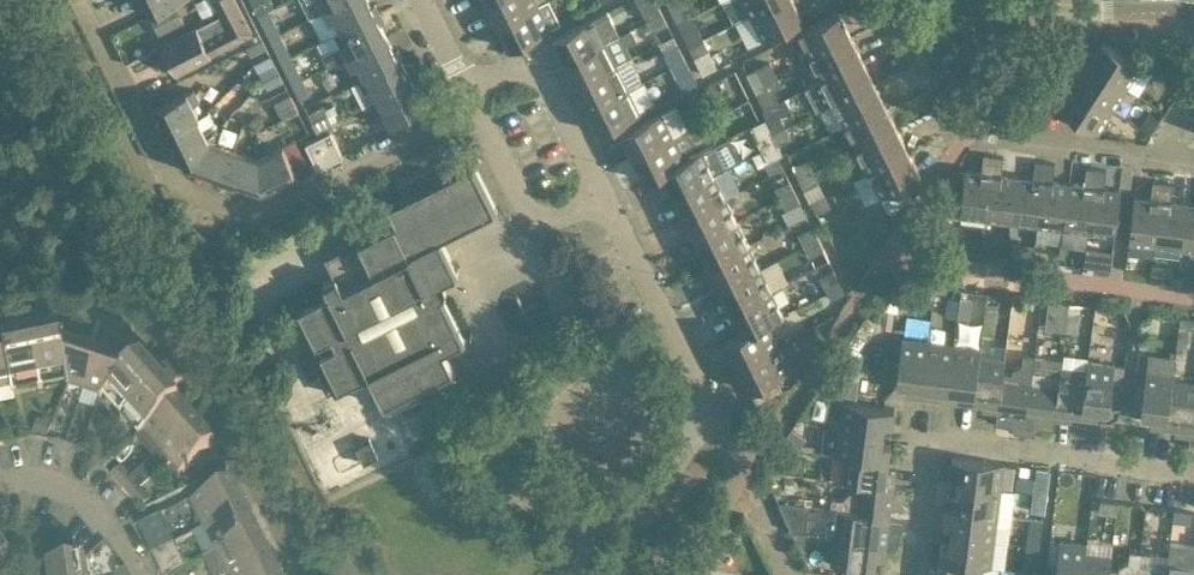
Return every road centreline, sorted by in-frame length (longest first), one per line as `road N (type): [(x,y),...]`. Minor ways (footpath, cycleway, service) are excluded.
road 1 (residential): [(474,107),(260,213),(237,213),(170,187),(143,160),(66,0)]
road 2 (residential): [(897,574),(935,440),(945,429),(1193,464)]
road 3 (residential): [(700,418),(594,206)]
road 4 (residential): [(974,121),(1037,140),(1193,159)]
road 5 (residential): [(594,206),(526,73),(513,62),(468,84)]
road 6 (residential): [(796,574),(700,418)]
road 7 (residential): [(594,206),(547,217),(527,205),(474,107)]
road 8 (residential): [(0,481),(32,481),(108,520),(141,574)]
road 9 (residential): [(574,508),(641,509),(683,470),(700,418)]
road 10 (residential): [(974,121),(940,103),(867,0)]
road 11 (tertiary): [(1044,0),(1105,7),(1184,1)]
road 12 (residential): [(525,418),(508,430),(509,449),(539,486),(574,508)]

